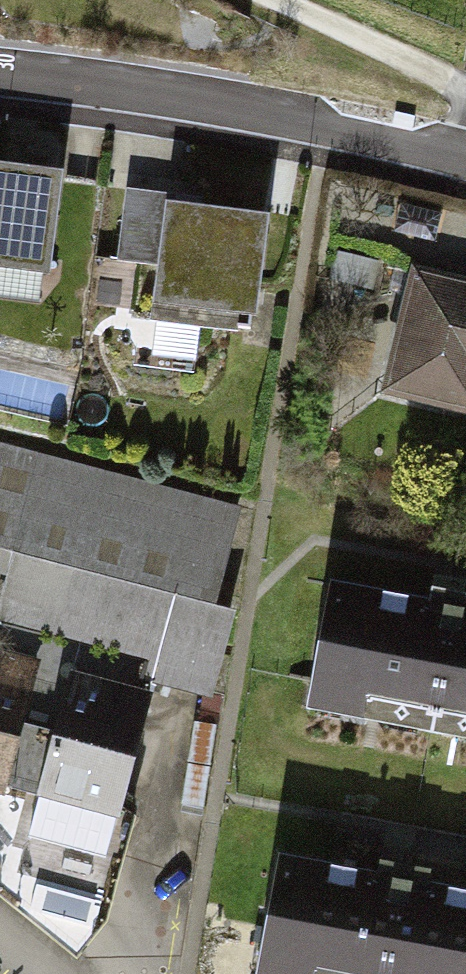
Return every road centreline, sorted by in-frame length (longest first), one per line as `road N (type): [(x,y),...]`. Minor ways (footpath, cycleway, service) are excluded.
road 1 (residential): [(0,71),(328,118),(465,152)]
road 2 (track): [(269,0),(465,90)]

